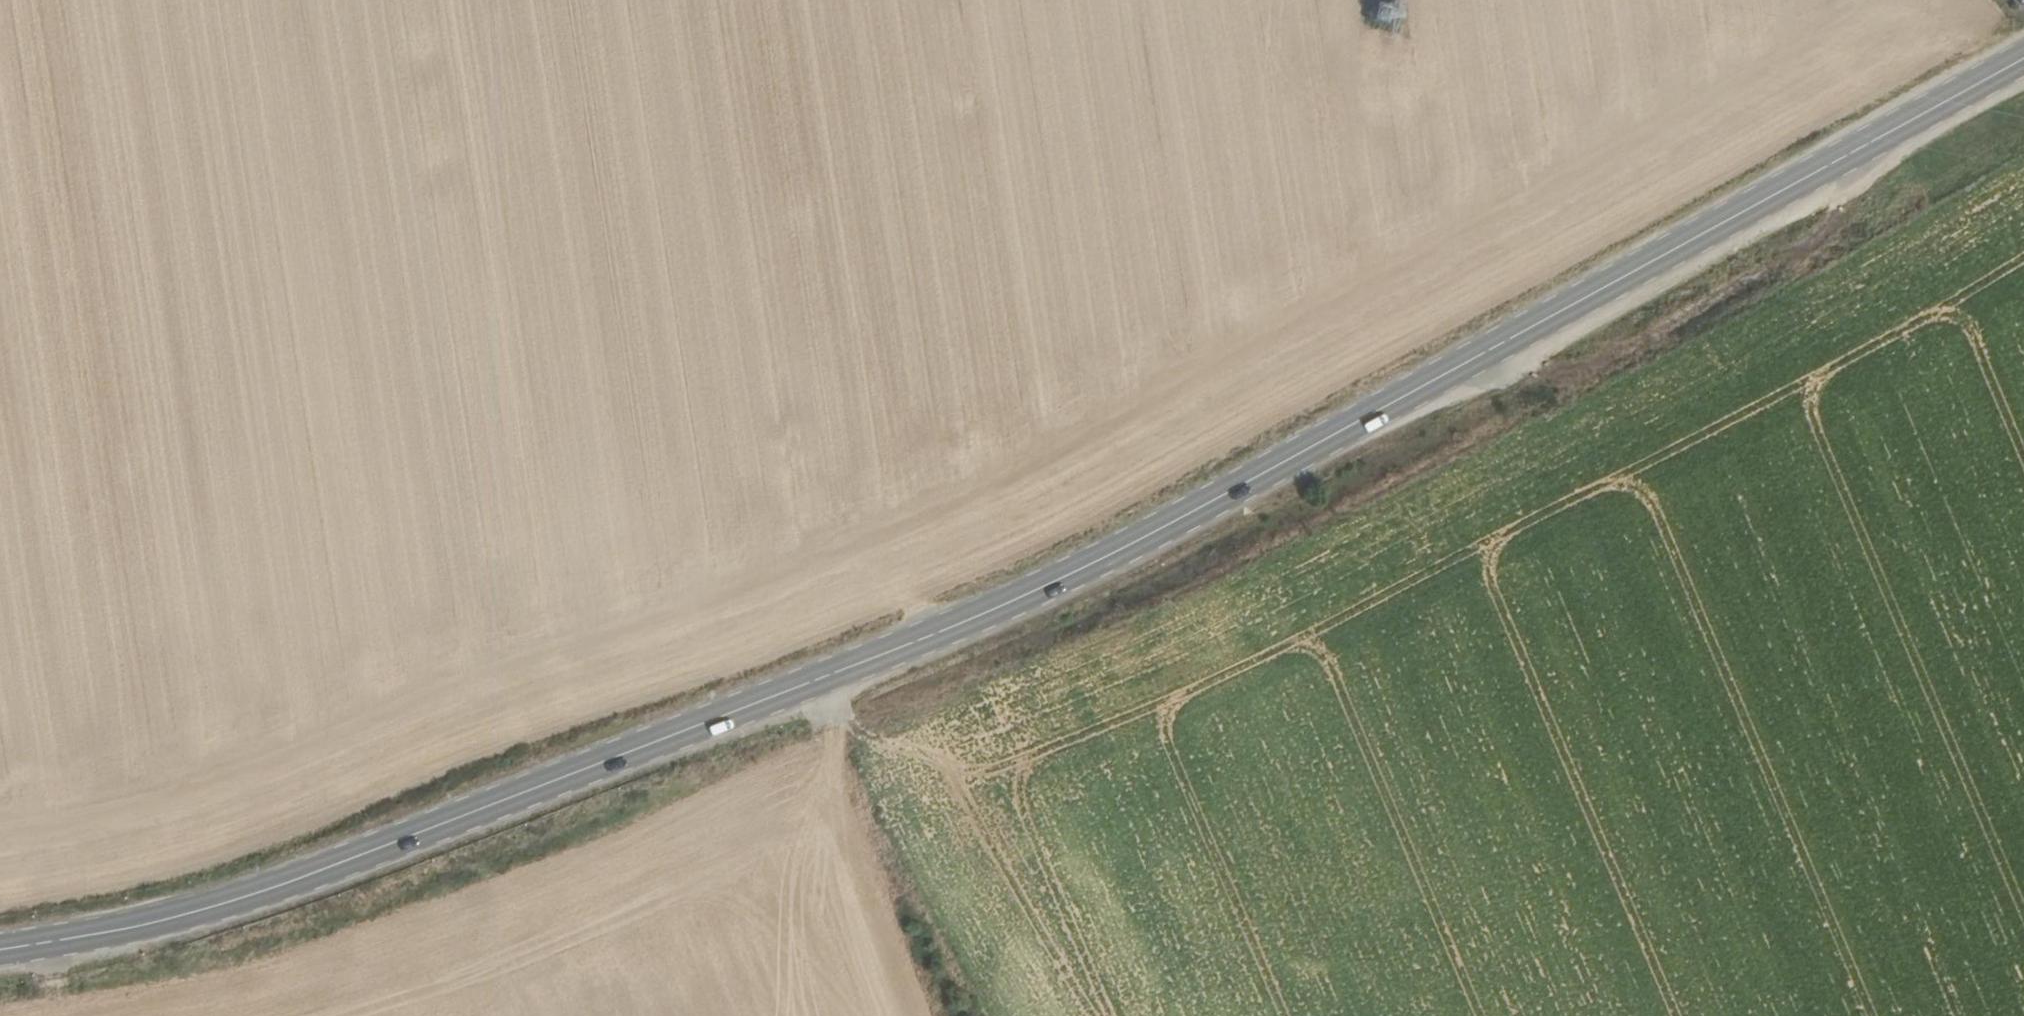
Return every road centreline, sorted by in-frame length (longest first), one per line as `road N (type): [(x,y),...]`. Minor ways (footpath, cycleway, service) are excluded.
road 1 (tertiary): [(2023,52),(1863,150),(1268,479),(897,650),(555,788),(225,904),(0,953)]

